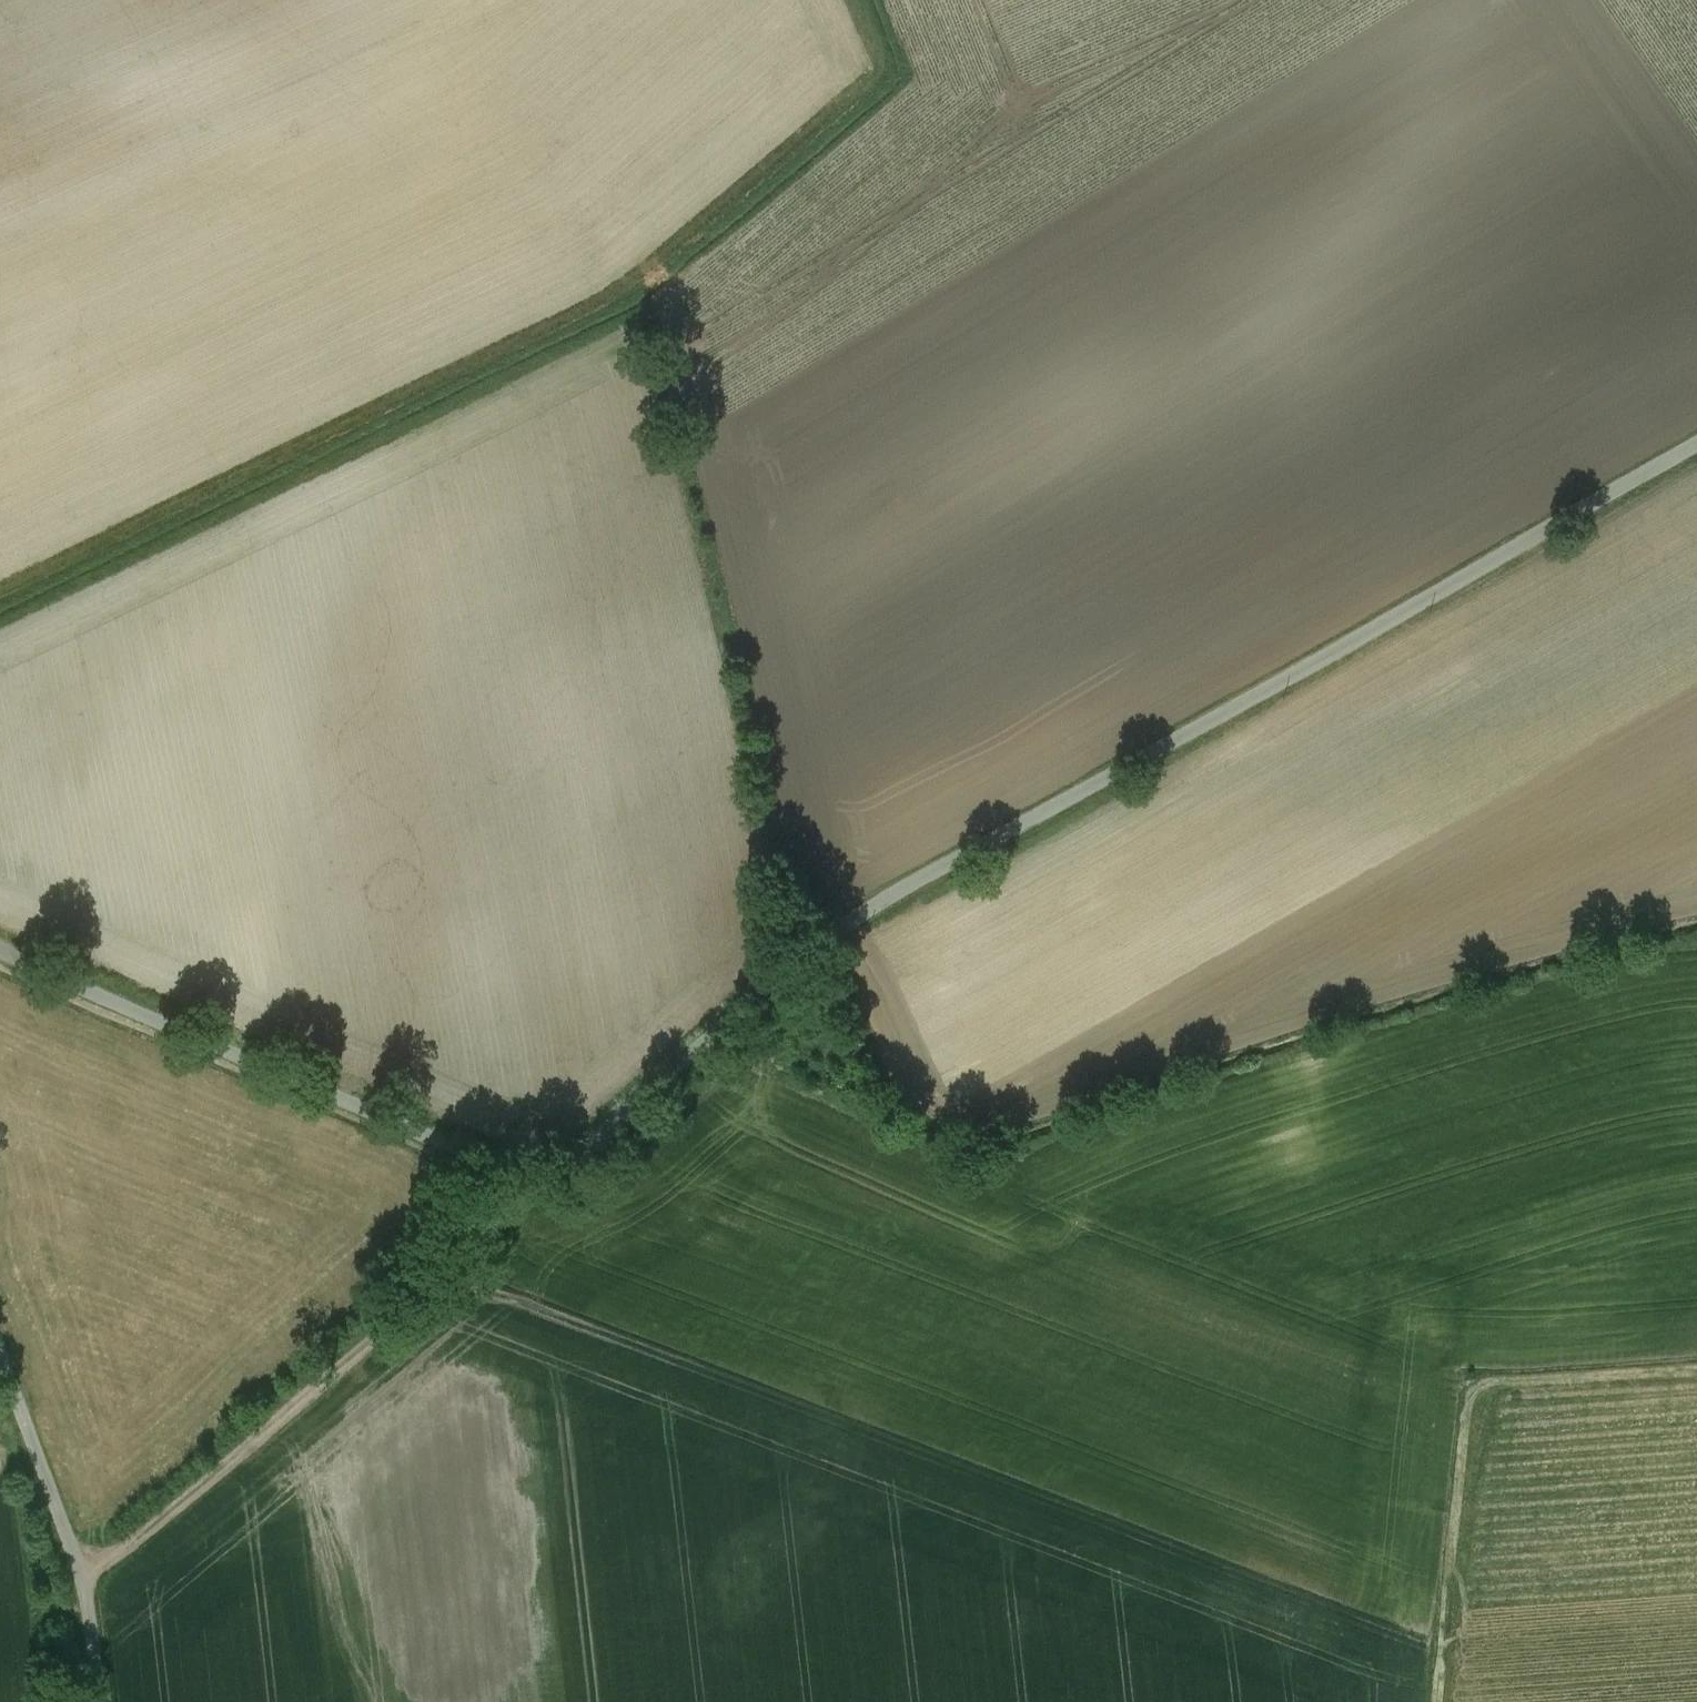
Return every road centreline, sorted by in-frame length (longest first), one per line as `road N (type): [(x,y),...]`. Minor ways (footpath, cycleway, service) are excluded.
road 1 (unclassified): [(0,953),(165,1028),(547,1181),(814,948),(1696,450)]
road 2 (track): [(547,1181),(80,1584)]
road 3 (unclassified): [(0,1366),(80,1584),(94,1701)]

